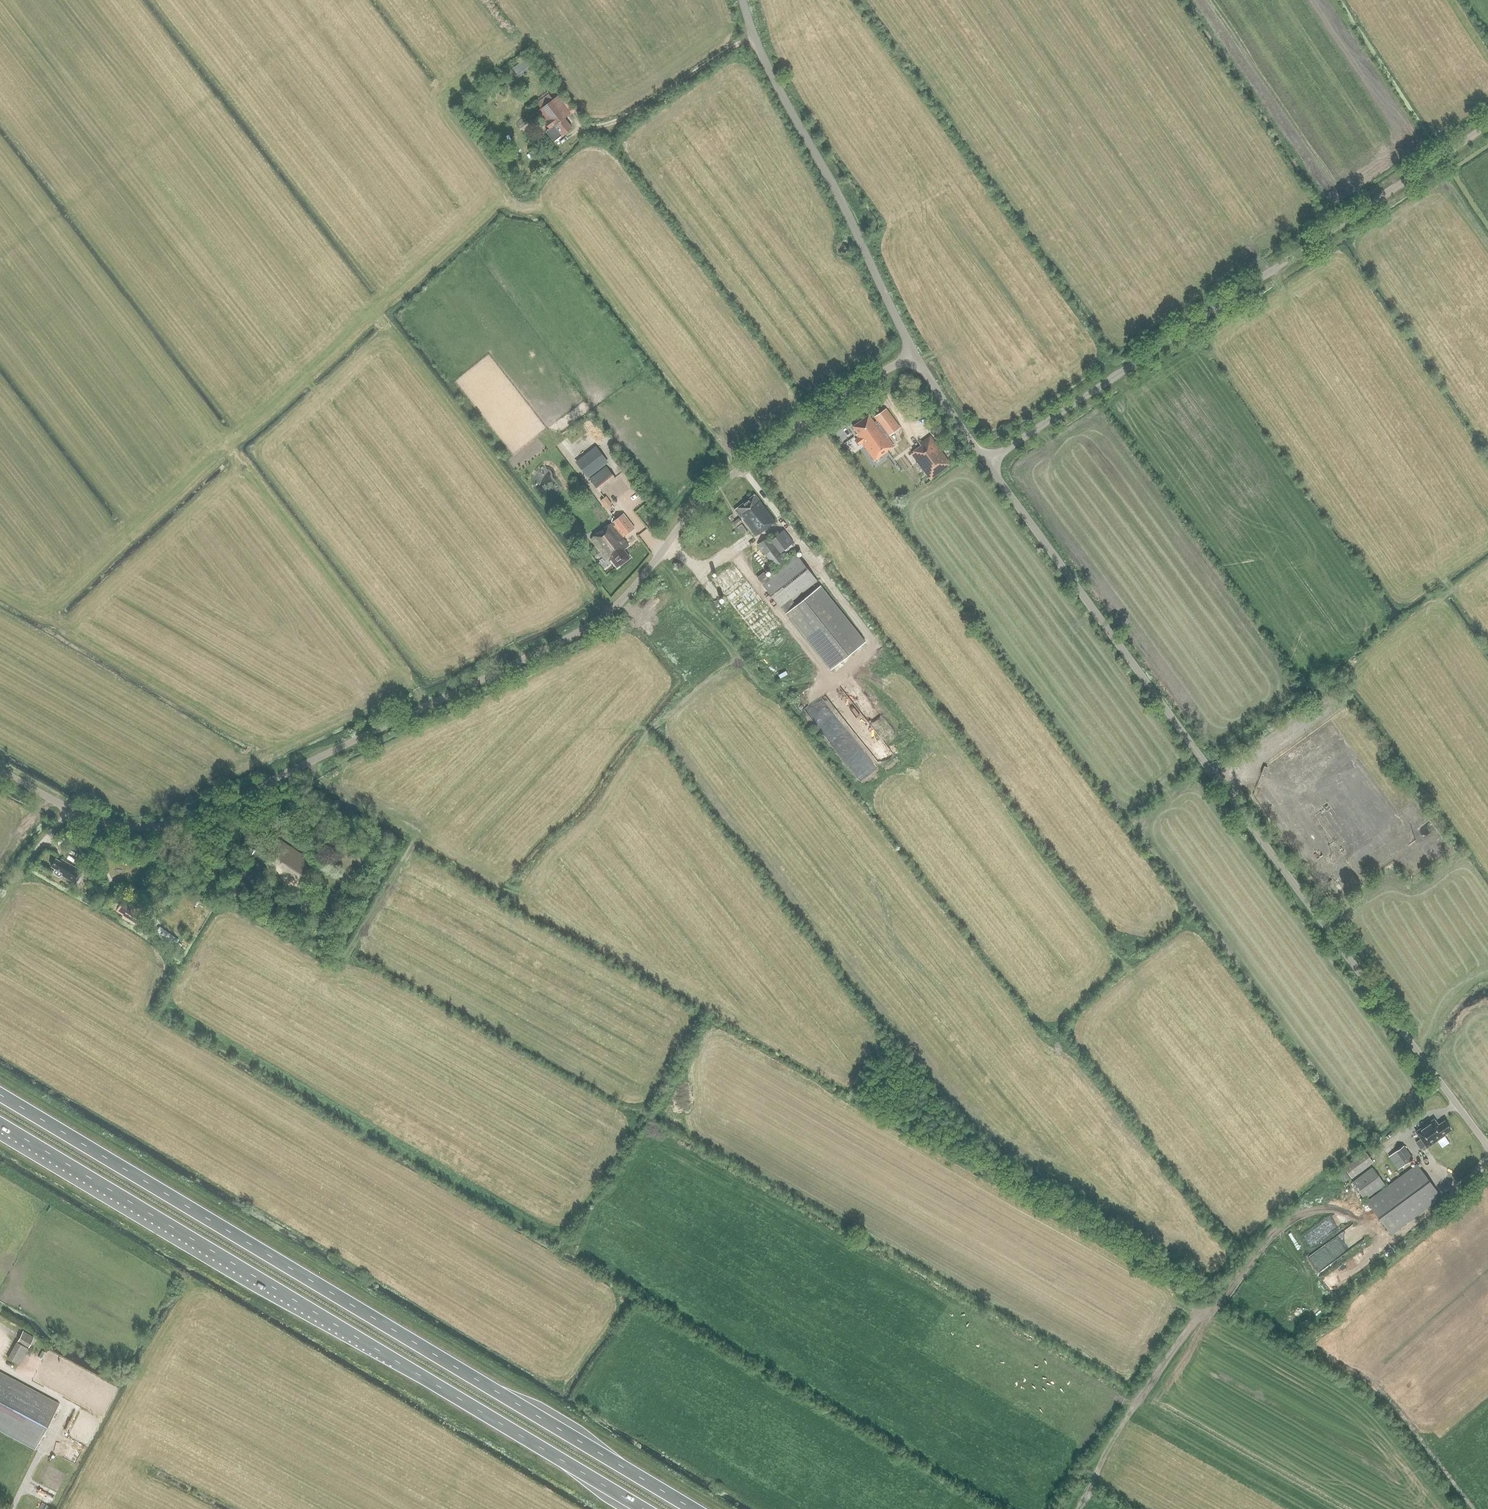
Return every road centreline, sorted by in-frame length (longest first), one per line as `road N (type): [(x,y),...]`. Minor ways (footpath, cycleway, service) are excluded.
road 1 (tertiary): [(0,771),(96,820),(139,826),(203,815),(580,635),(629,594),(724,481),(911,355)]
road 2 (unclassified): [(1487,1149),(987,461)]
road 3 (trunk): [(692,1508),(0,1095)]
road 4 (trunk): [(0,1124),(644,1508)]
road 5 (tertiary): [(987,461),(1487,125)]
road 6 (tertiary): [(911,355),(741,0)]
road 7 (tertiary): [(987,461),(911,355)]

